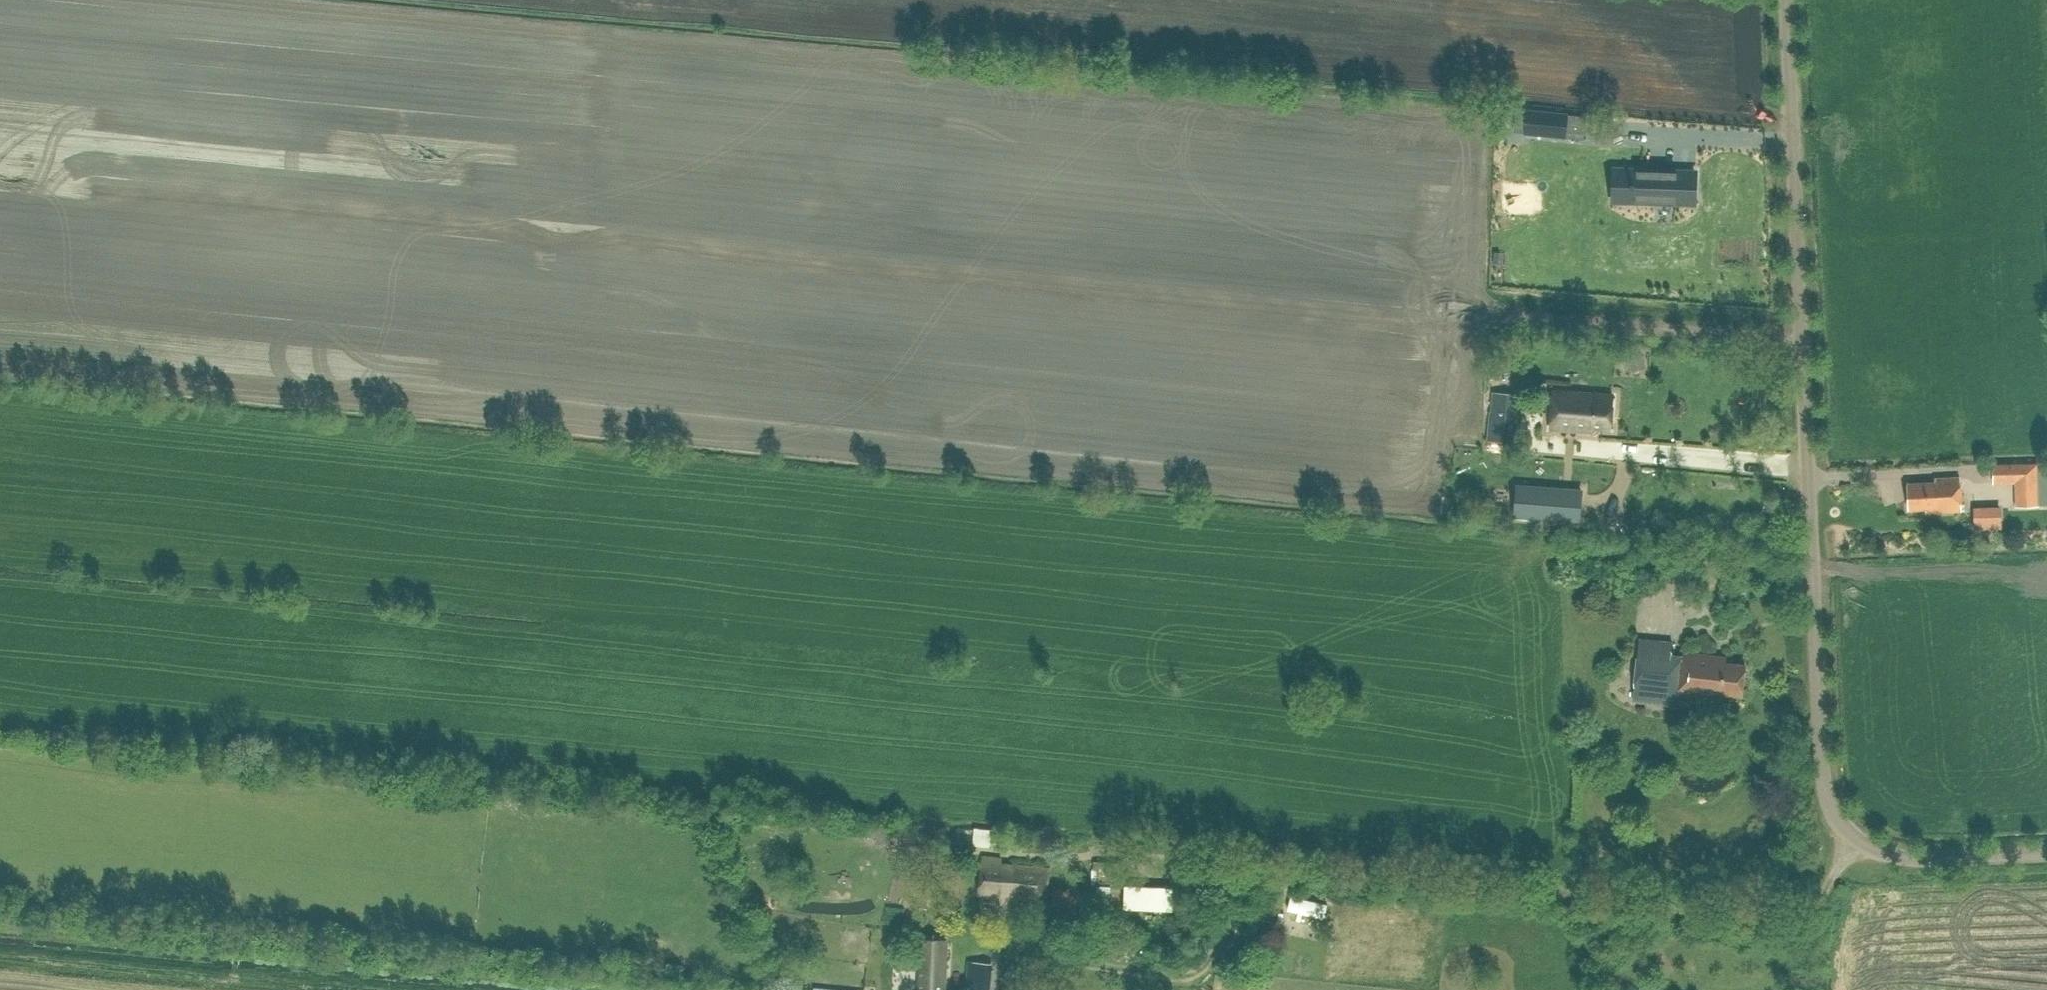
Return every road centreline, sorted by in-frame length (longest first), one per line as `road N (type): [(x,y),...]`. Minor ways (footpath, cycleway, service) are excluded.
road 1 (unclassified): [(1857,840),(1831,807),(1823,773),(1786,0)]
road 2 (track): [(1141,852),(1776,916),(1808,906)]
road 3 (unclassified): [(1857,840),(1917,859),(2046,852)]
road 4 (track): [(1182,989),(1226,933),(1241,862)]

